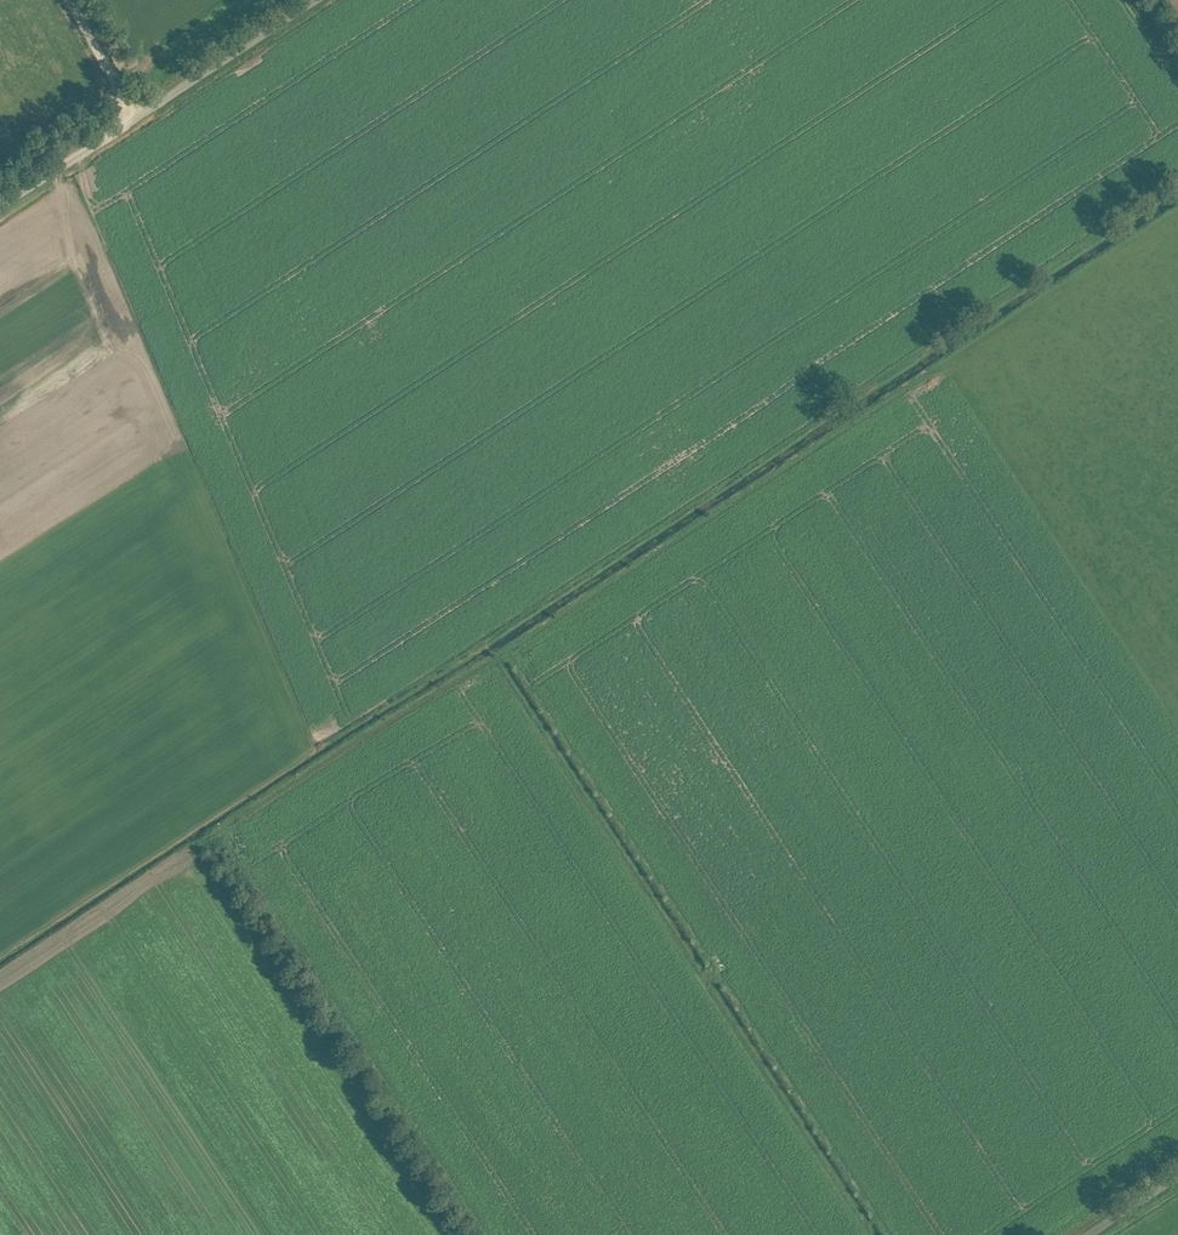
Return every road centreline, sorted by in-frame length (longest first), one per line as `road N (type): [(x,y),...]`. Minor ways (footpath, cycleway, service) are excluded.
road 1 (unclassified): [(0,205),(311,0)]

